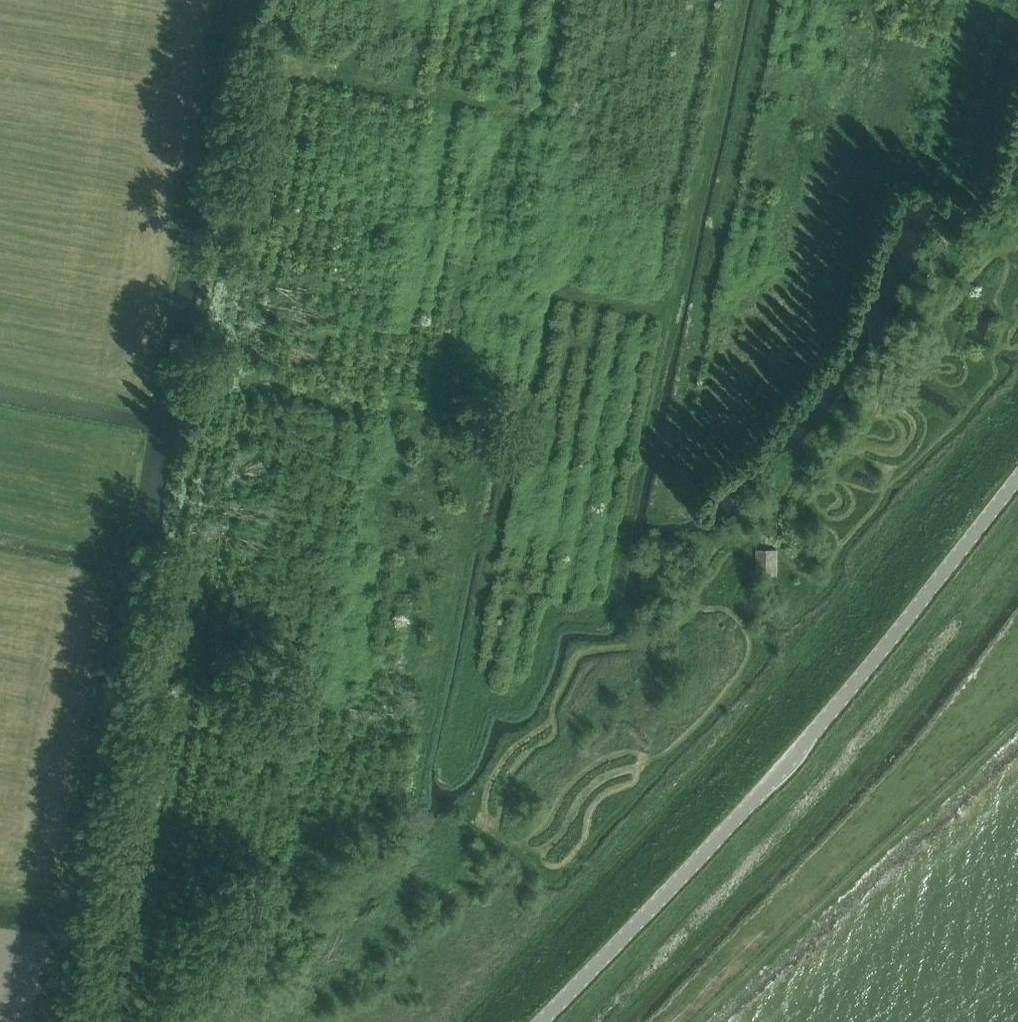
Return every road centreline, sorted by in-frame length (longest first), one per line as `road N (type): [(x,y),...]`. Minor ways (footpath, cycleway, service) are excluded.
road 1 (tertiary): [(541,1021),(798,752),(1017,480)]

